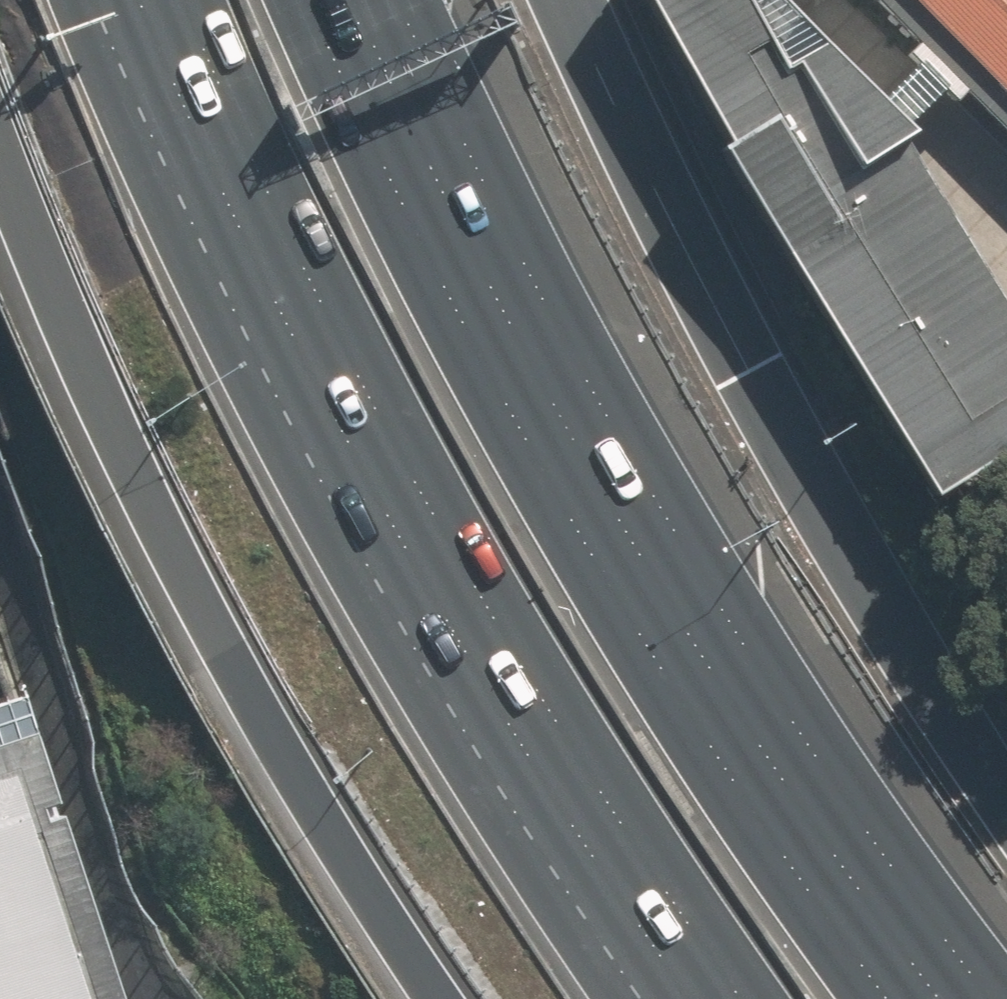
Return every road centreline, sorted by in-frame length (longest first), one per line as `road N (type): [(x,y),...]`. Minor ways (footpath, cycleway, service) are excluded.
road 1 (motorway): [(313,0),(496,384),(689,706),(894,998)]
road 2 (motorway): [(751,998),(564,724),(431,500),(303,255),(186,0)]
road 3 (motorway): [(433,998),(248,698),(95,409),(0,164)]
road 4 (motorway): [(584,0),(754,370),(1006,787)]

